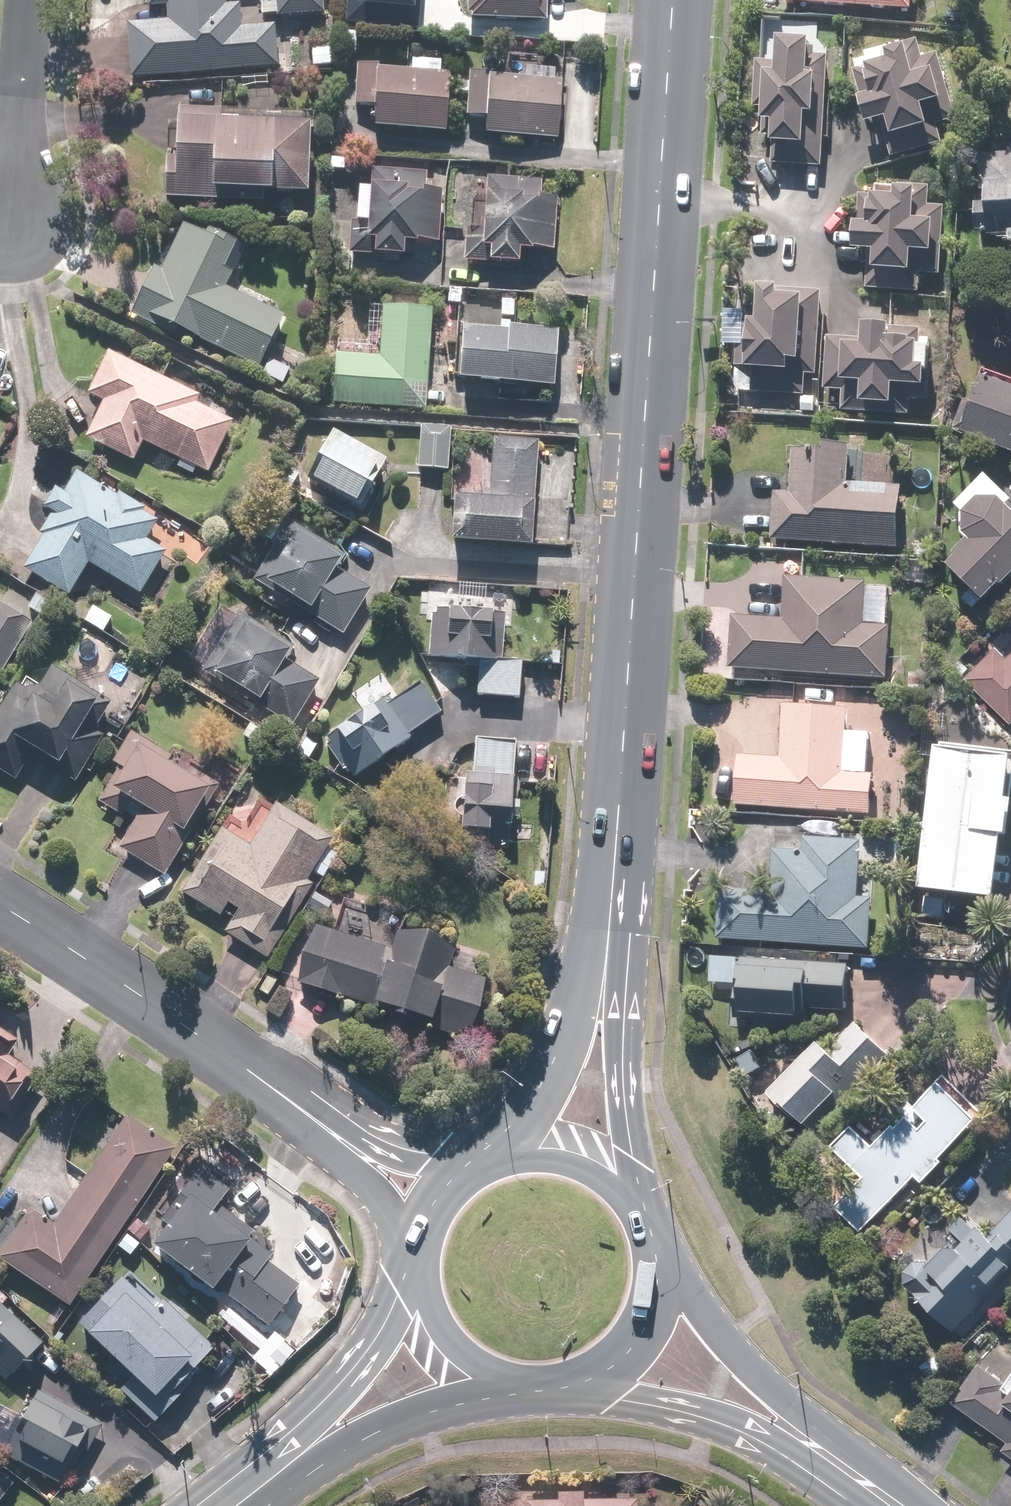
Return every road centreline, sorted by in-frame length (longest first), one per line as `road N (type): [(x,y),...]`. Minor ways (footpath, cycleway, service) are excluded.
road 1 (primary): [(612,916),(672,0)]
road 2 (tertiary): [(292,1106),(94,963),(0,906)]
road 3 (primary): [(612,916),(628,1194)]
road 4 (primary): [(514,1146),(558,1064),(612,916)]
road 5 (secondary): [(786,1424),(568,1376)]
road 6 (residential): [(30,0),(9,214)]
road 7 (secondary): [(651,1265),(786,1424)]
road 8 (primary): [(497,1377),(297,1434)]
road 9 (tertiary): [(413,1255),(378,1190),(292,1106)]
road 10 (tertiary): [(292,1106),(415,1152),(469,1162)]
road 11 (primary): [(297,1434),(417,1296)]
road 12 (primary): [(651,1265),(627,1334),(568,1376)]
road 13 (secondary): [(901,1505),(786,1424)]
road 14 (primary): [(514,1146),(578,1154),(628,1194)]

